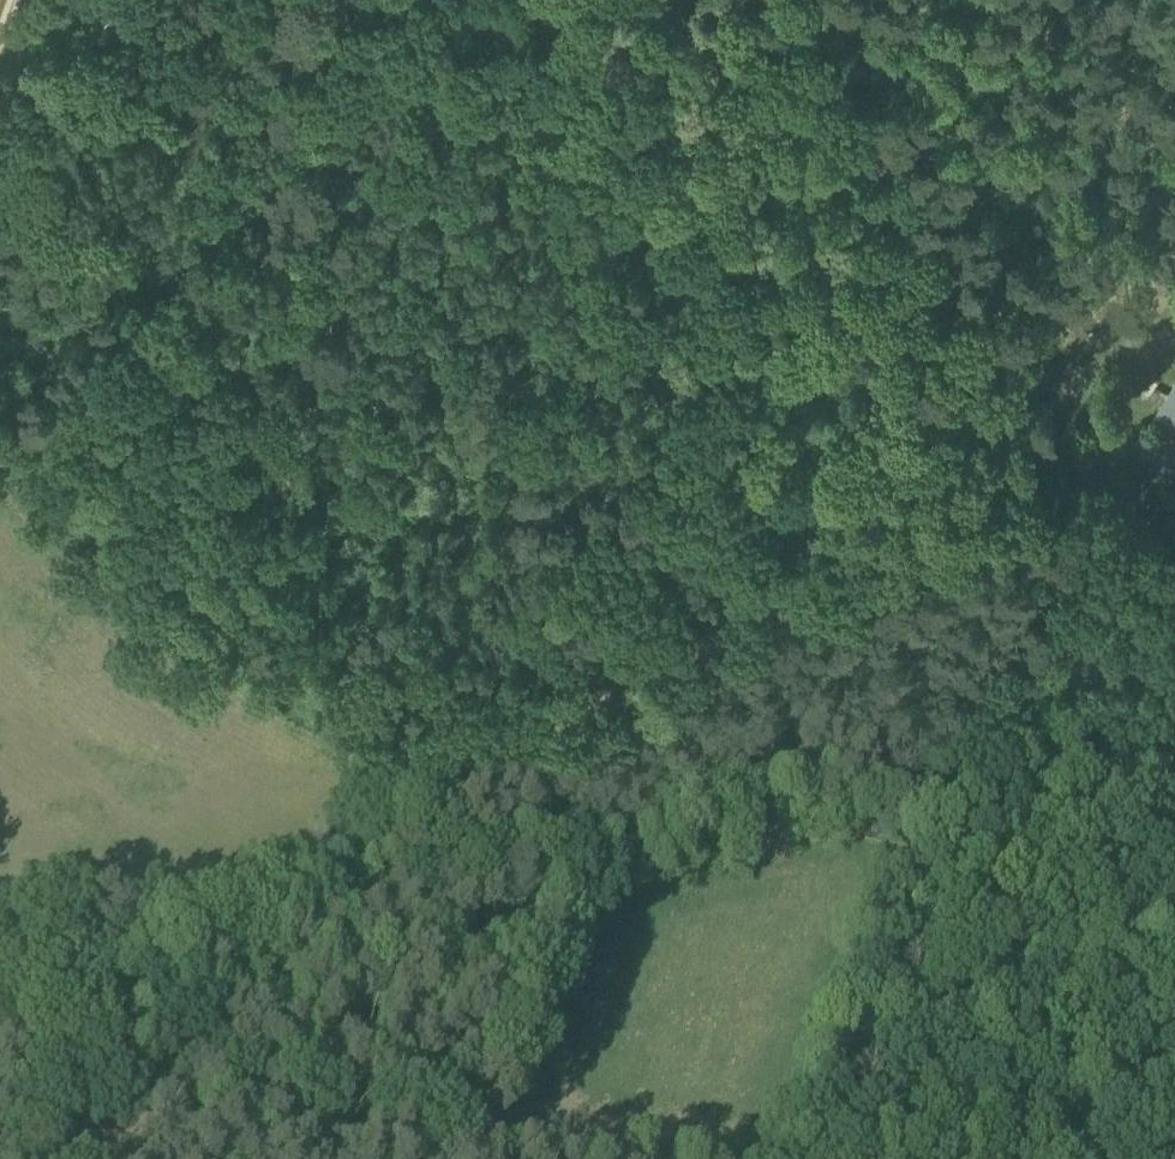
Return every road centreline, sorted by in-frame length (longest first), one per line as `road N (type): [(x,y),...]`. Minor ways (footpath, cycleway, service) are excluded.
road 1 (track): [(1174,954),(1056,924),(966,845),(829,811),(652,870),(0,902)]

